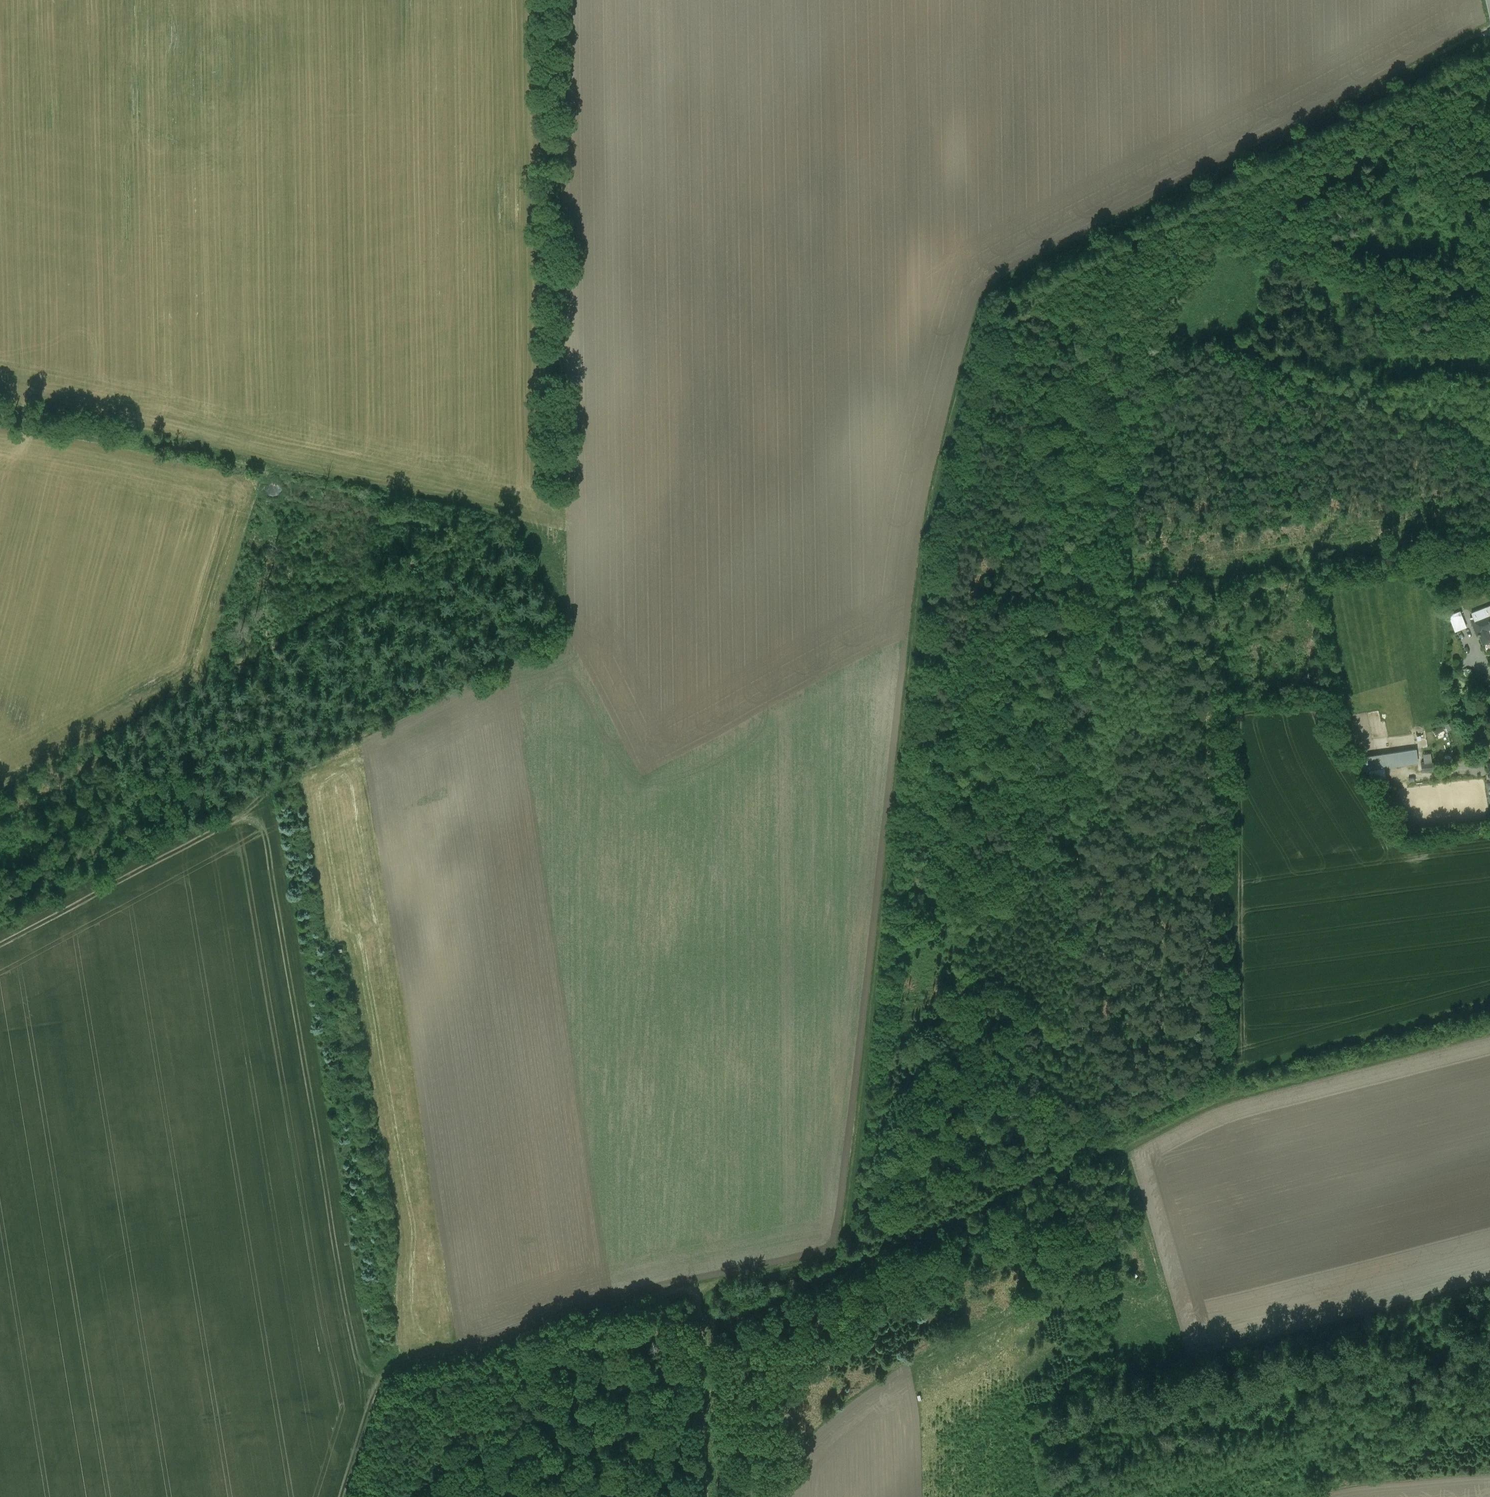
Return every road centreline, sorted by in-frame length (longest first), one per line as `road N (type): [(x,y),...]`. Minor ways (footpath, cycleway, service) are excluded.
road 1 (track): [(1489,28),(991,287),(934,491),(921,566),(845,1236),(823,1258),(709,1289),(699,1308)]
road 2 (track): [(0,413),(501,514)]
road 3 (track): [(704,1496),(699,1308)]

